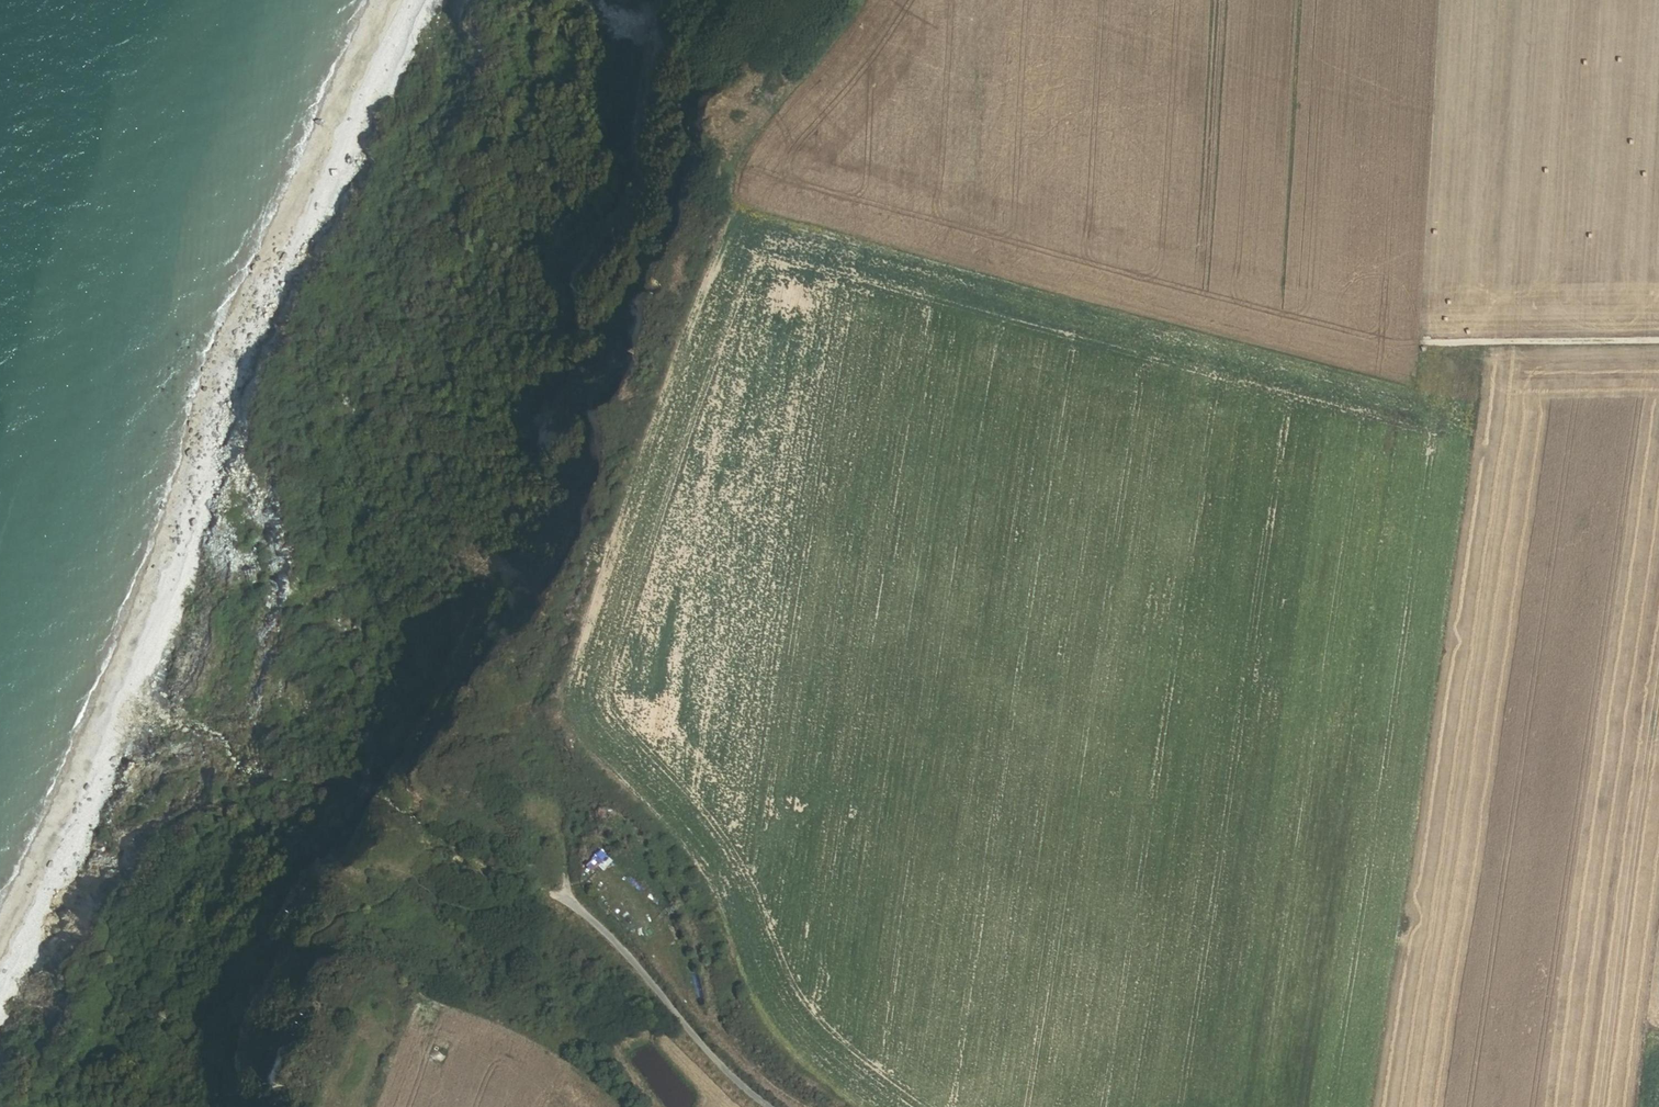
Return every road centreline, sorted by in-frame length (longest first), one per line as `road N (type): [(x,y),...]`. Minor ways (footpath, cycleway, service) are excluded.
road 1 (unclassified): [(766,1106),(563,898)]
road 2 (track): [(1430,342),(1658,340)]

